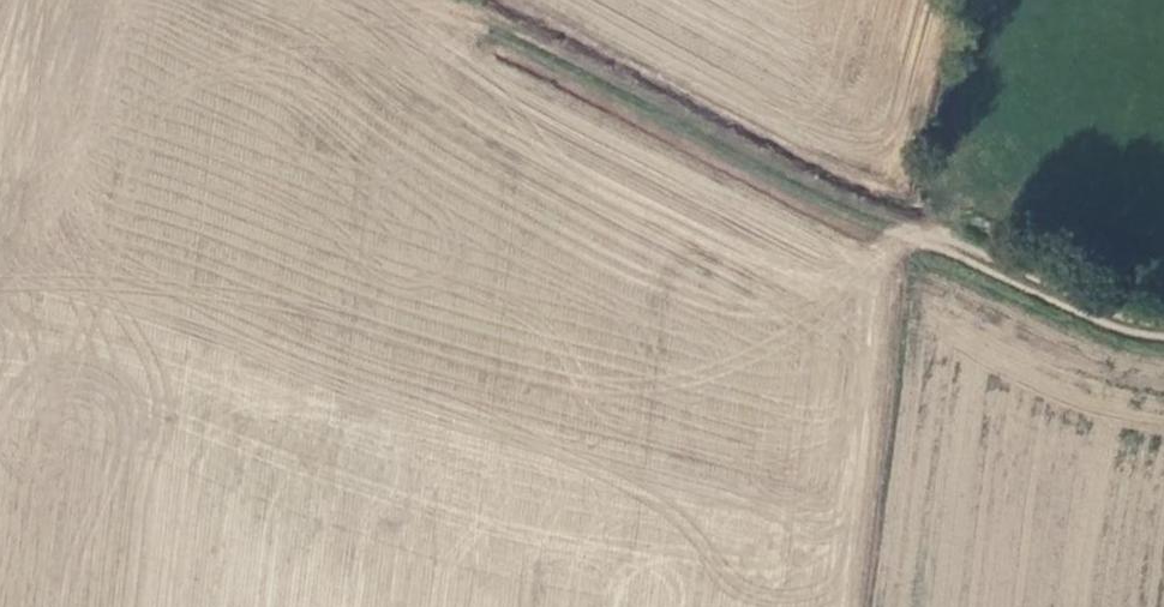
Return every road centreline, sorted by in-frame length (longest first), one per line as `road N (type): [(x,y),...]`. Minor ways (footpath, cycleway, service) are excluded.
road 1 (track): [(1163,331),(912,235)]

